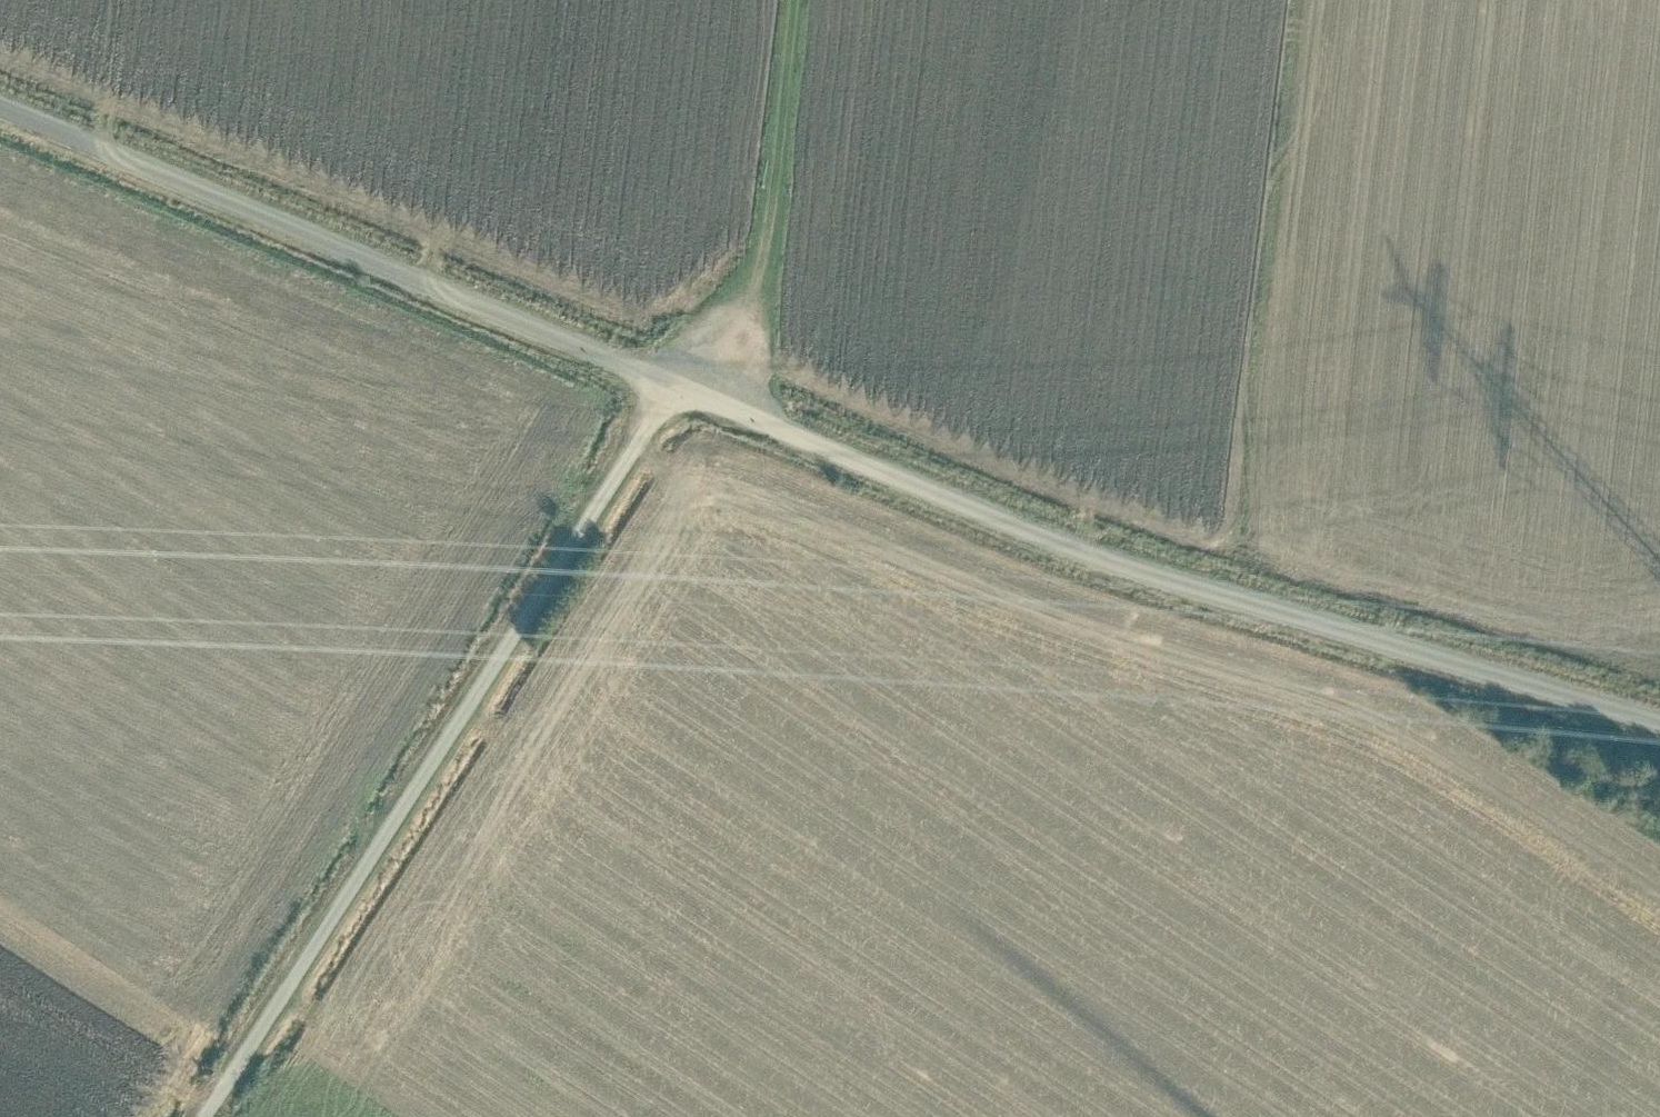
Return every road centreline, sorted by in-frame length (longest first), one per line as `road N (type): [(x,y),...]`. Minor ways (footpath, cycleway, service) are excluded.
road 1 (unclassified): [(674,384),(1166,584),(1659,727)]
road 2 (unclassified): [(674,384),(197,1116)]
road 3 (unclassified): [(0,110),(674,384)]
road 4 (track): [(769,0),(731,305),(674,384)]

